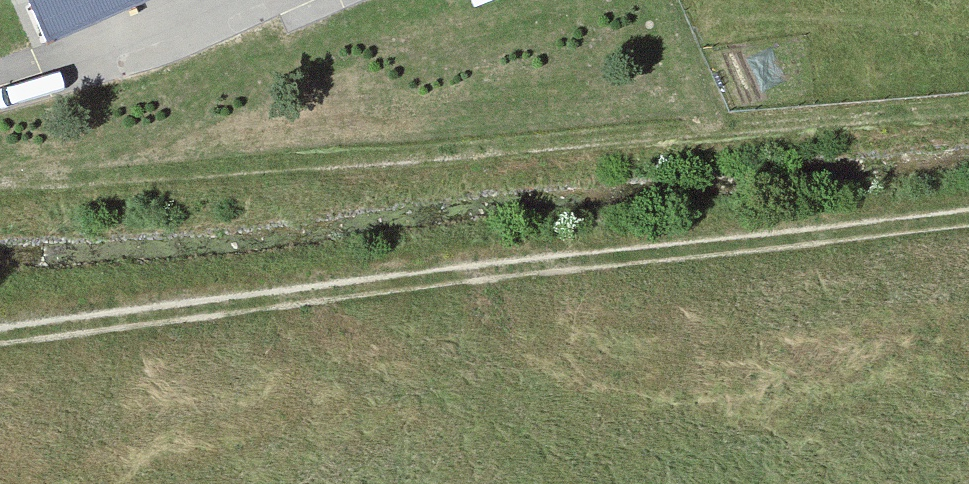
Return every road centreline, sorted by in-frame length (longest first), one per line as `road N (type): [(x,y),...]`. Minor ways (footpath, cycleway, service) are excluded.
road 1 (track): [(0,329),(968,229)]
road 2 (track): [(968,99),(0,180)]

